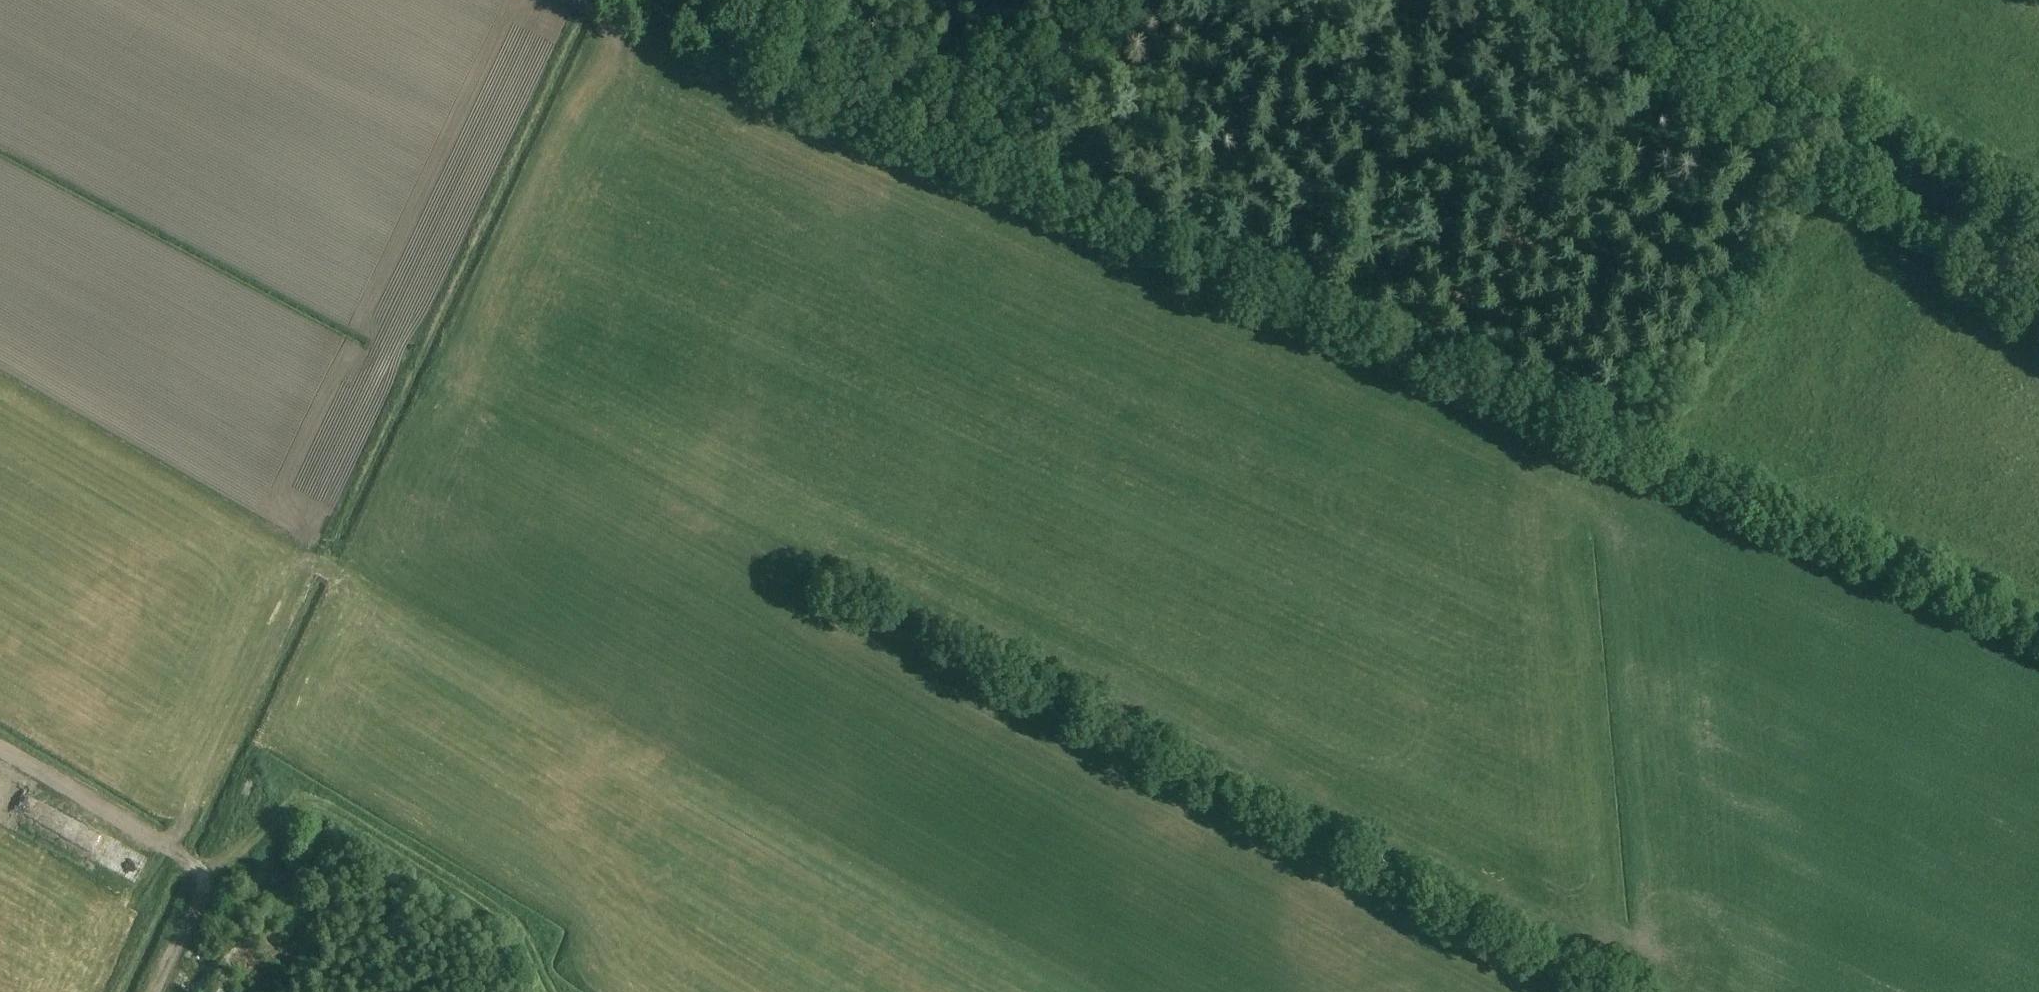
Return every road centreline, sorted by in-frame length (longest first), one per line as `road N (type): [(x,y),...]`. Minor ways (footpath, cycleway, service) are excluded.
road 1 (unclassified): [(2038,258),(1622,0)]
road 2 (track): [(0,747),(203,873),(201,901),(156,991)]

